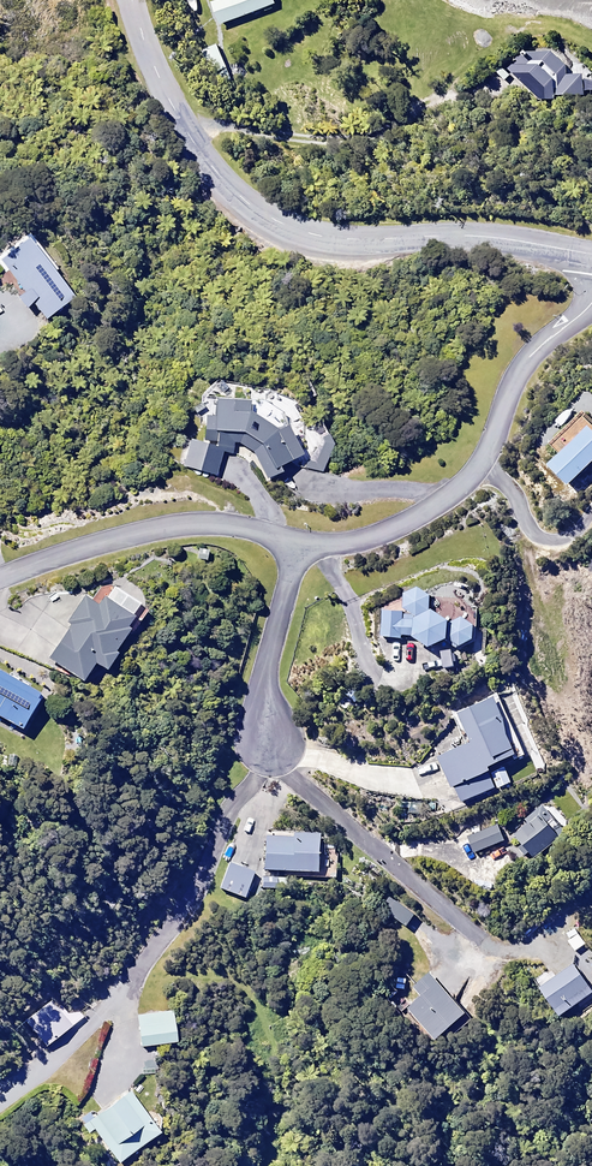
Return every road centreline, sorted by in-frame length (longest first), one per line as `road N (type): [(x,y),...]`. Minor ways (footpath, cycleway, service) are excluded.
road 1 (tertiary): [(132,0),(188,133),(216,171),(273,219),(327,237),(499,237),(591,254)]
road 2 (residential): [(297,541),(381,532),(458,488),(488,451),(529,356),(591,303)]
road 3 (residential): [(0,578),(98,543),(184,523),(240,525),(297,541)]
road 4 (residential): [(297,541),(268,658),(270,743)]

